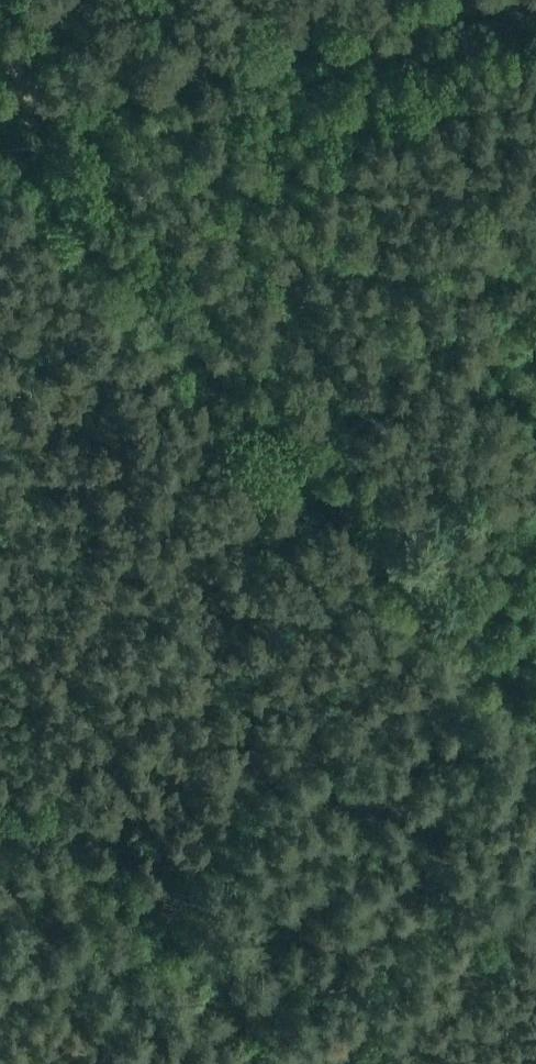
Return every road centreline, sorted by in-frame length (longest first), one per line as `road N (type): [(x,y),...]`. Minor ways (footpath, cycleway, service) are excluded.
road 1 (track): [(439,612),(74,230),(30,112),(492,0)]
road 2 (track): [(173,915),(197,850),(249,780),(397,680),(439,612)]
road 3 (track): [(0,644),(173,915)]
road 4 (track): [(173,915),(281,1063)]
road 5 (track): [(0,3),(30,112),(0,114)]
road 6 (track): [(535,711),(439,612)]

